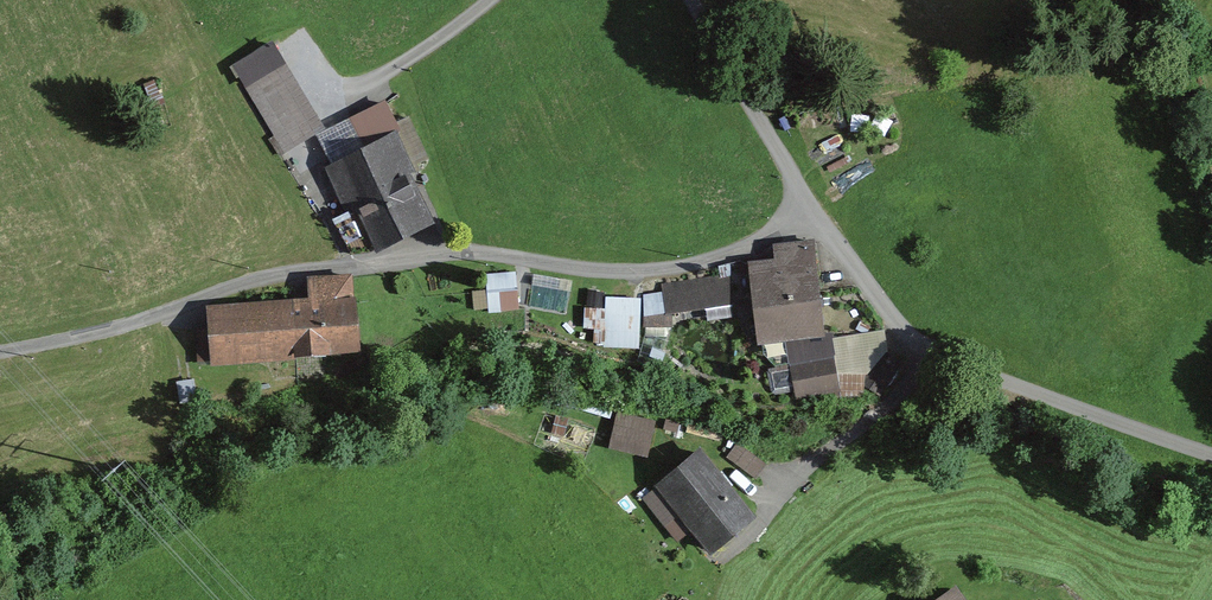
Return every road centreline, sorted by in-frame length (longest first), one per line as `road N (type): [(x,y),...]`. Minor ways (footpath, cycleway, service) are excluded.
road 1 (residential): [(1211,453),(923,349),(788,191)]
road 2 (residential): [(699,0),(788,191)]

